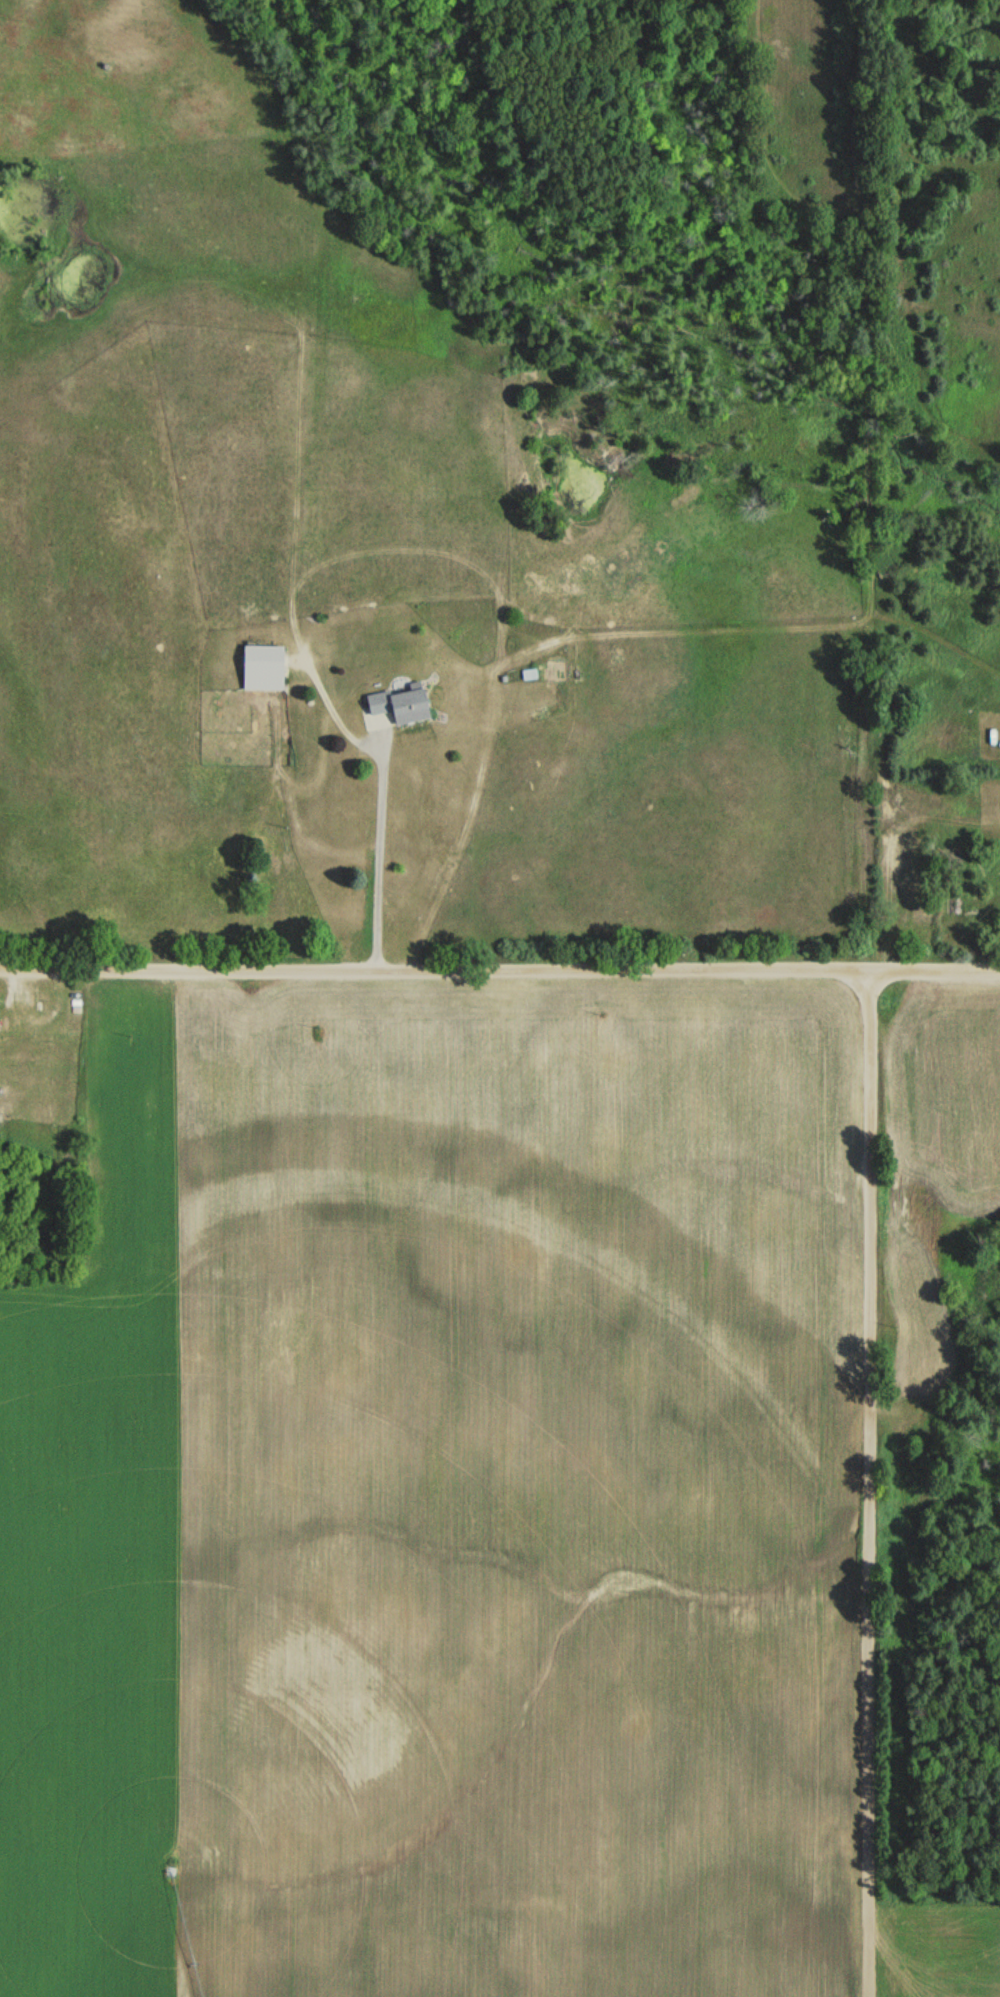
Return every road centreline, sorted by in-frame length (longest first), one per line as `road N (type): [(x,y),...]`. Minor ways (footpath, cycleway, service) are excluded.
road 1 (residential): [(860,1996),(862,970)]
road 2 (residential): [(0,967),(999,968)]

